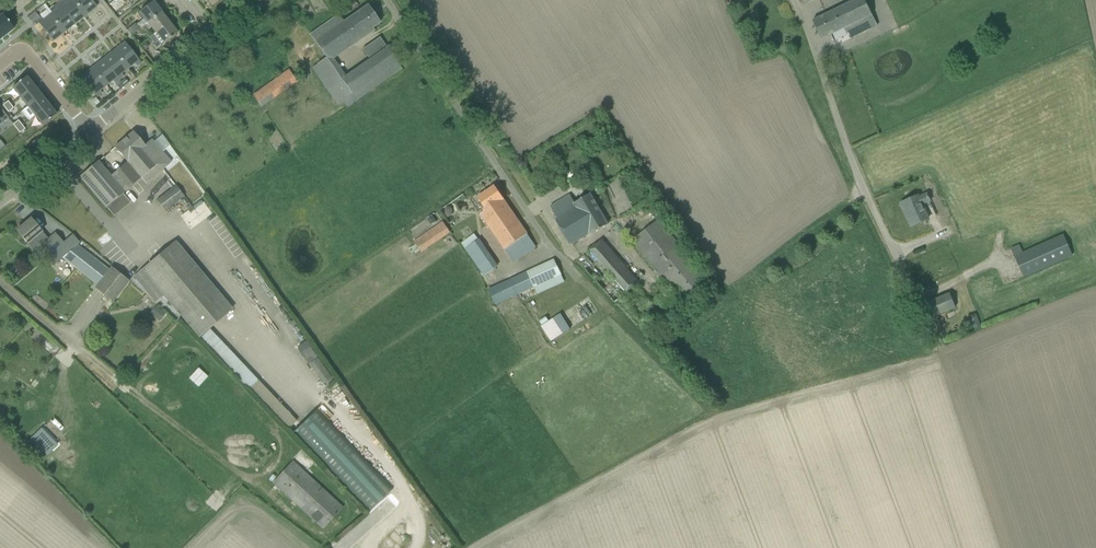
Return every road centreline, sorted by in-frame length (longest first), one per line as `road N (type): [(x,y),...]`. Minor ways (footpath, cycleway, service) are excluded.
road 1 (unclassified): [(921,315),(793,0)]
road 2 (residential): [(574,274),(390,0)]
road 3 (track): [(921,315),(936,337),(1003,547)]
road 4 (track): [(706,399),(574,274)]
road 5 (residential): [(95,133),(214,42)]
road 6 (residential): [(0,63),(25,52),(95,133)]
road 7 (residential): [(0,206),(95,133)]

